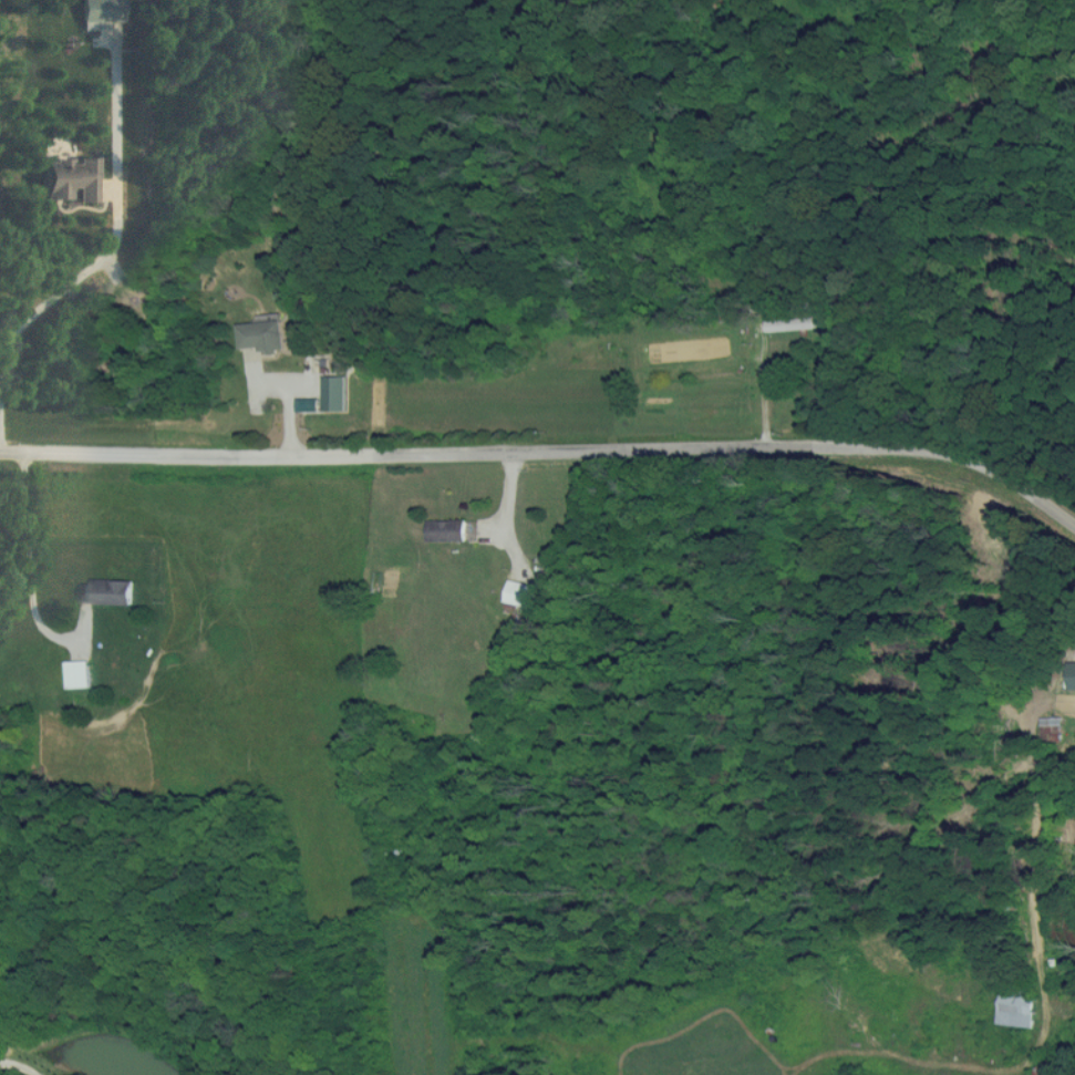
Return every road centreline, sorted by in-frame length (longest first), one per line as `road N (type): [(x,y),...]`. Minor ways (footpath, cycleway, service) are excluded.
road 1 (residential): [(1074,520),(988,463),(898,444),(514,455),(0,454)]

